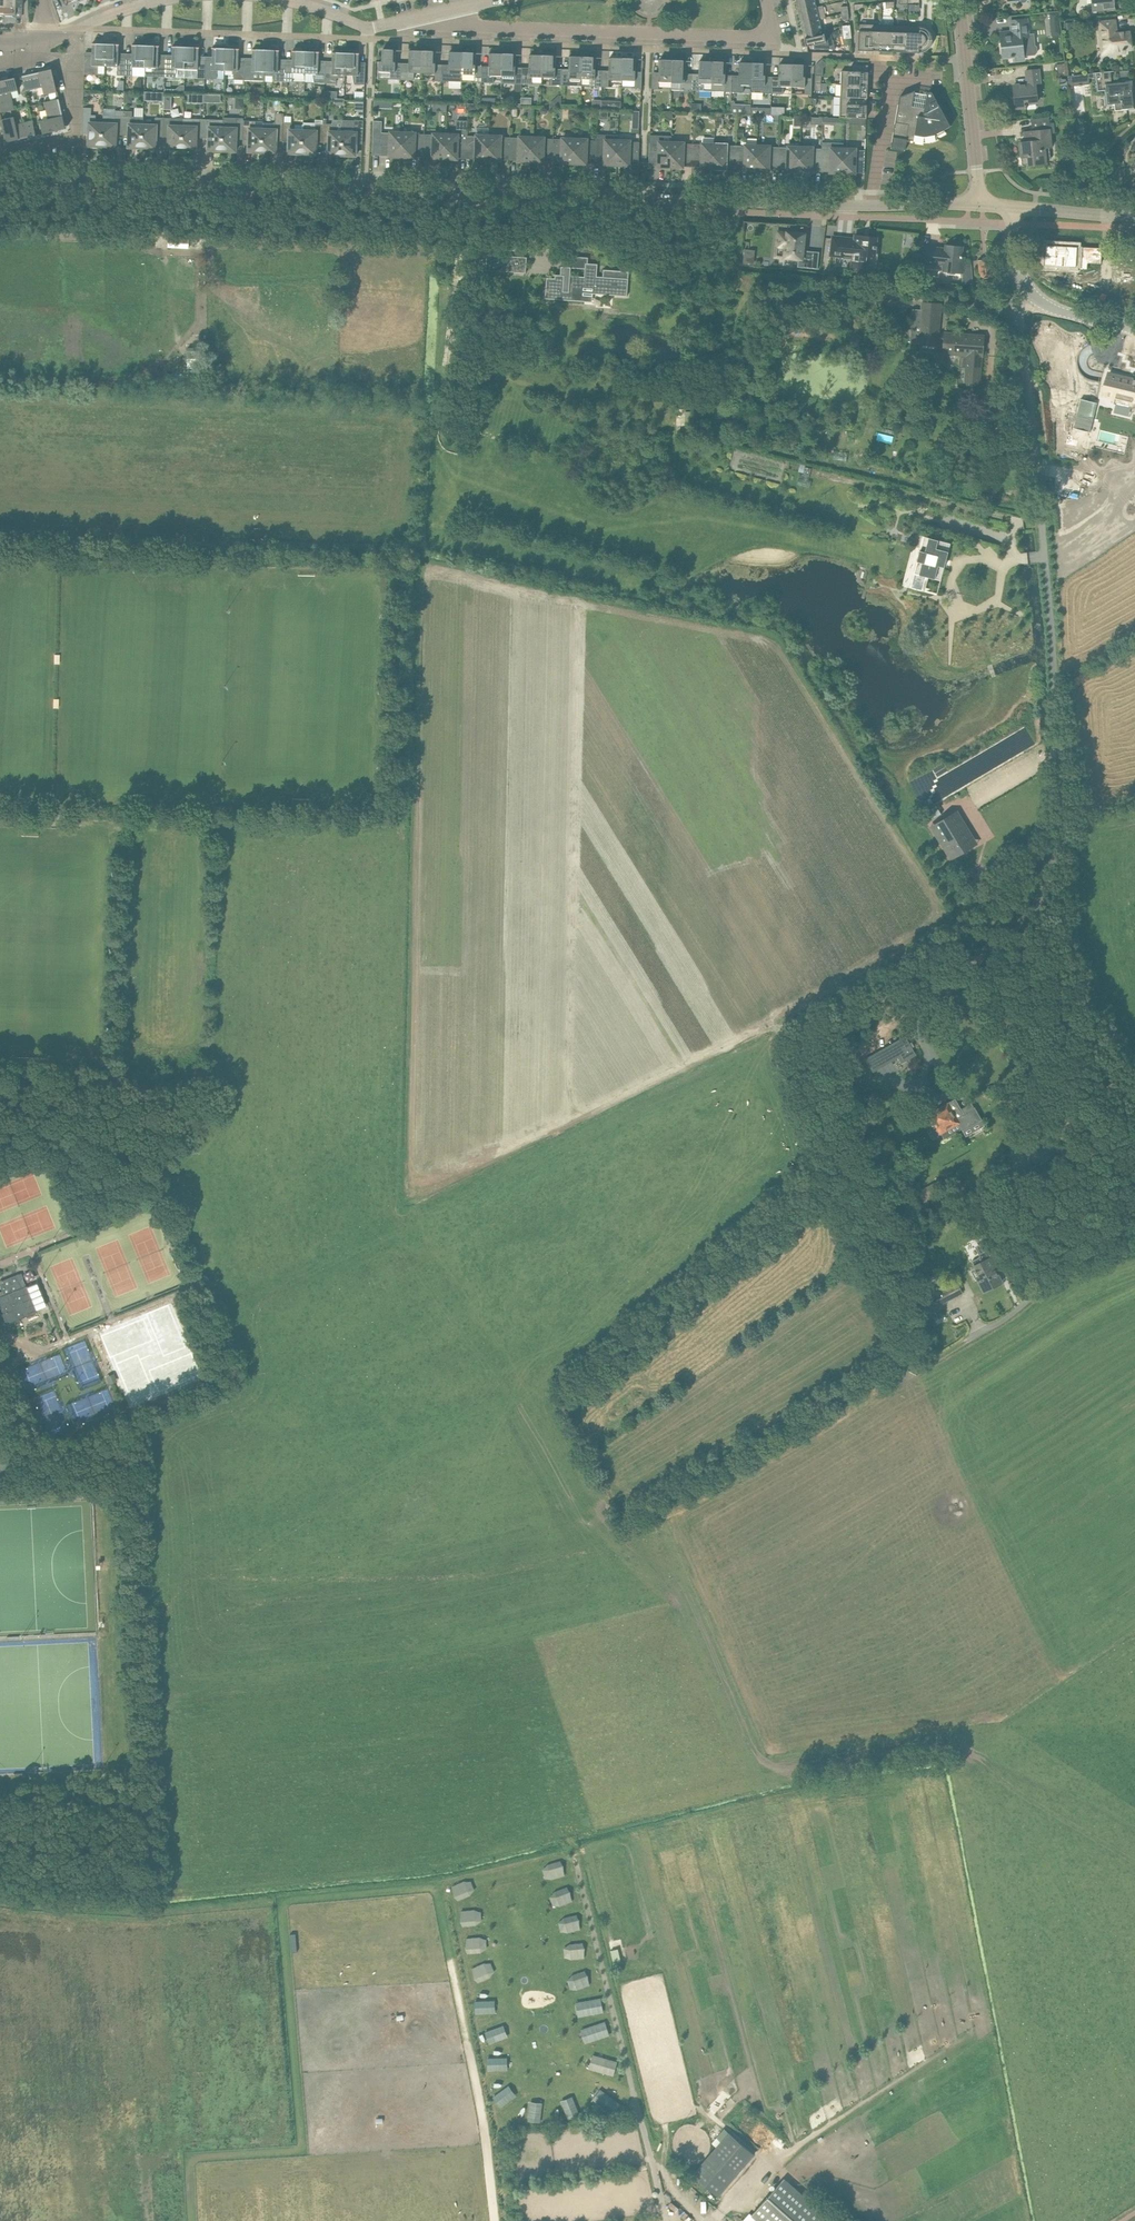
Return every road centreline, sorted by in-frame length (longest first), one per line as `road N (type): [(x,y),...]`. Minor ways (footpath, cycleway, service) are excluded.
road 1 (unclassified): [(0,174),(873,205)]
road 2 (unclassified): [(1134,1070),(1093,1004),(1070,920),(1020,311),(1032,291)]
road 3 (residential): [(766,0),(768,31),(750,37),(458,26),(441,12)]
road 4 (track): [(495,2220),(437,1889)]
road 5 (track): [(917,1012),(936,970),(990,945),(1021,918),(1066,844)]
road 6 (residential): [(979,206),(960,0)]
road 7 (unclassified): [(965,1342),(1057,1278),(1134,1247)]
road 8 (residential): [(31,56),(64,58),(75,138),(0,154)]
road 9 (residential): [(283,0),(366,28),(441,12)]
road 10 (residential): [(873,205),(890,85),(927,86)]
road 11 (residential): [(50,41),(164,0)]
road 12 (unclassified): [(1014,207),(1134,215)]

